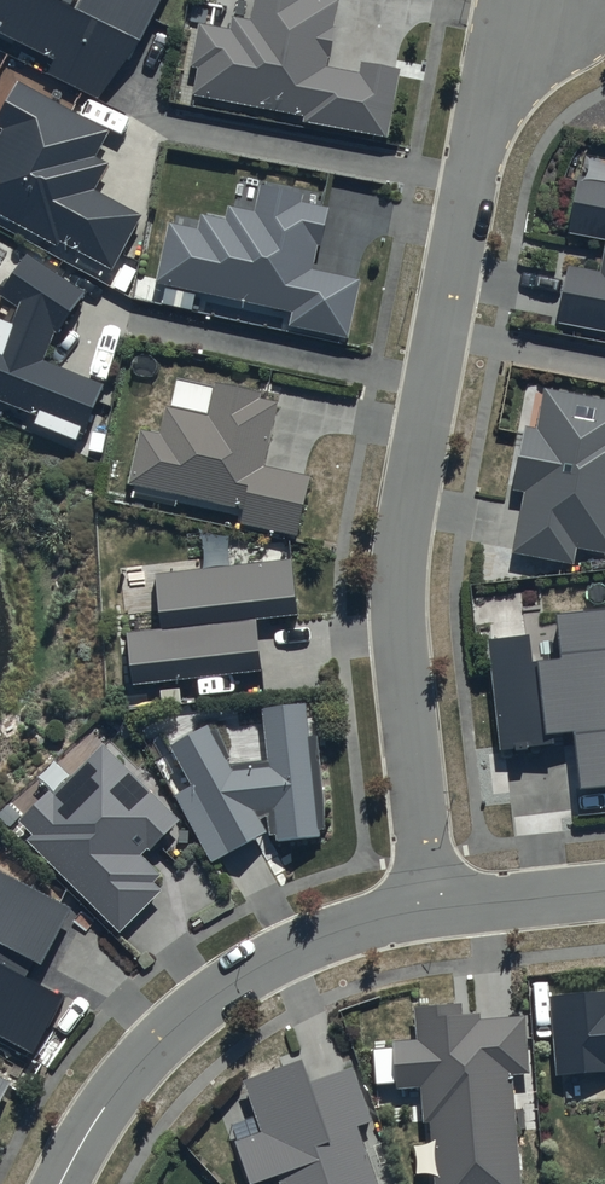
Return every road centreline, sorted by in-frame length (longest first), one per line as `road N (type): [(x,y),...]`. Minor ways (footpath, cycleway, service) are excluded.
road 1 (residential): [(432,912),(400,631),(401,549),(485,112),(552,0)]
road 2 (residential): [(63,1183),(124,1083),(214,996),(331,934),(432,912)]
road 3 (residential): [(432,912),(604,892)]

